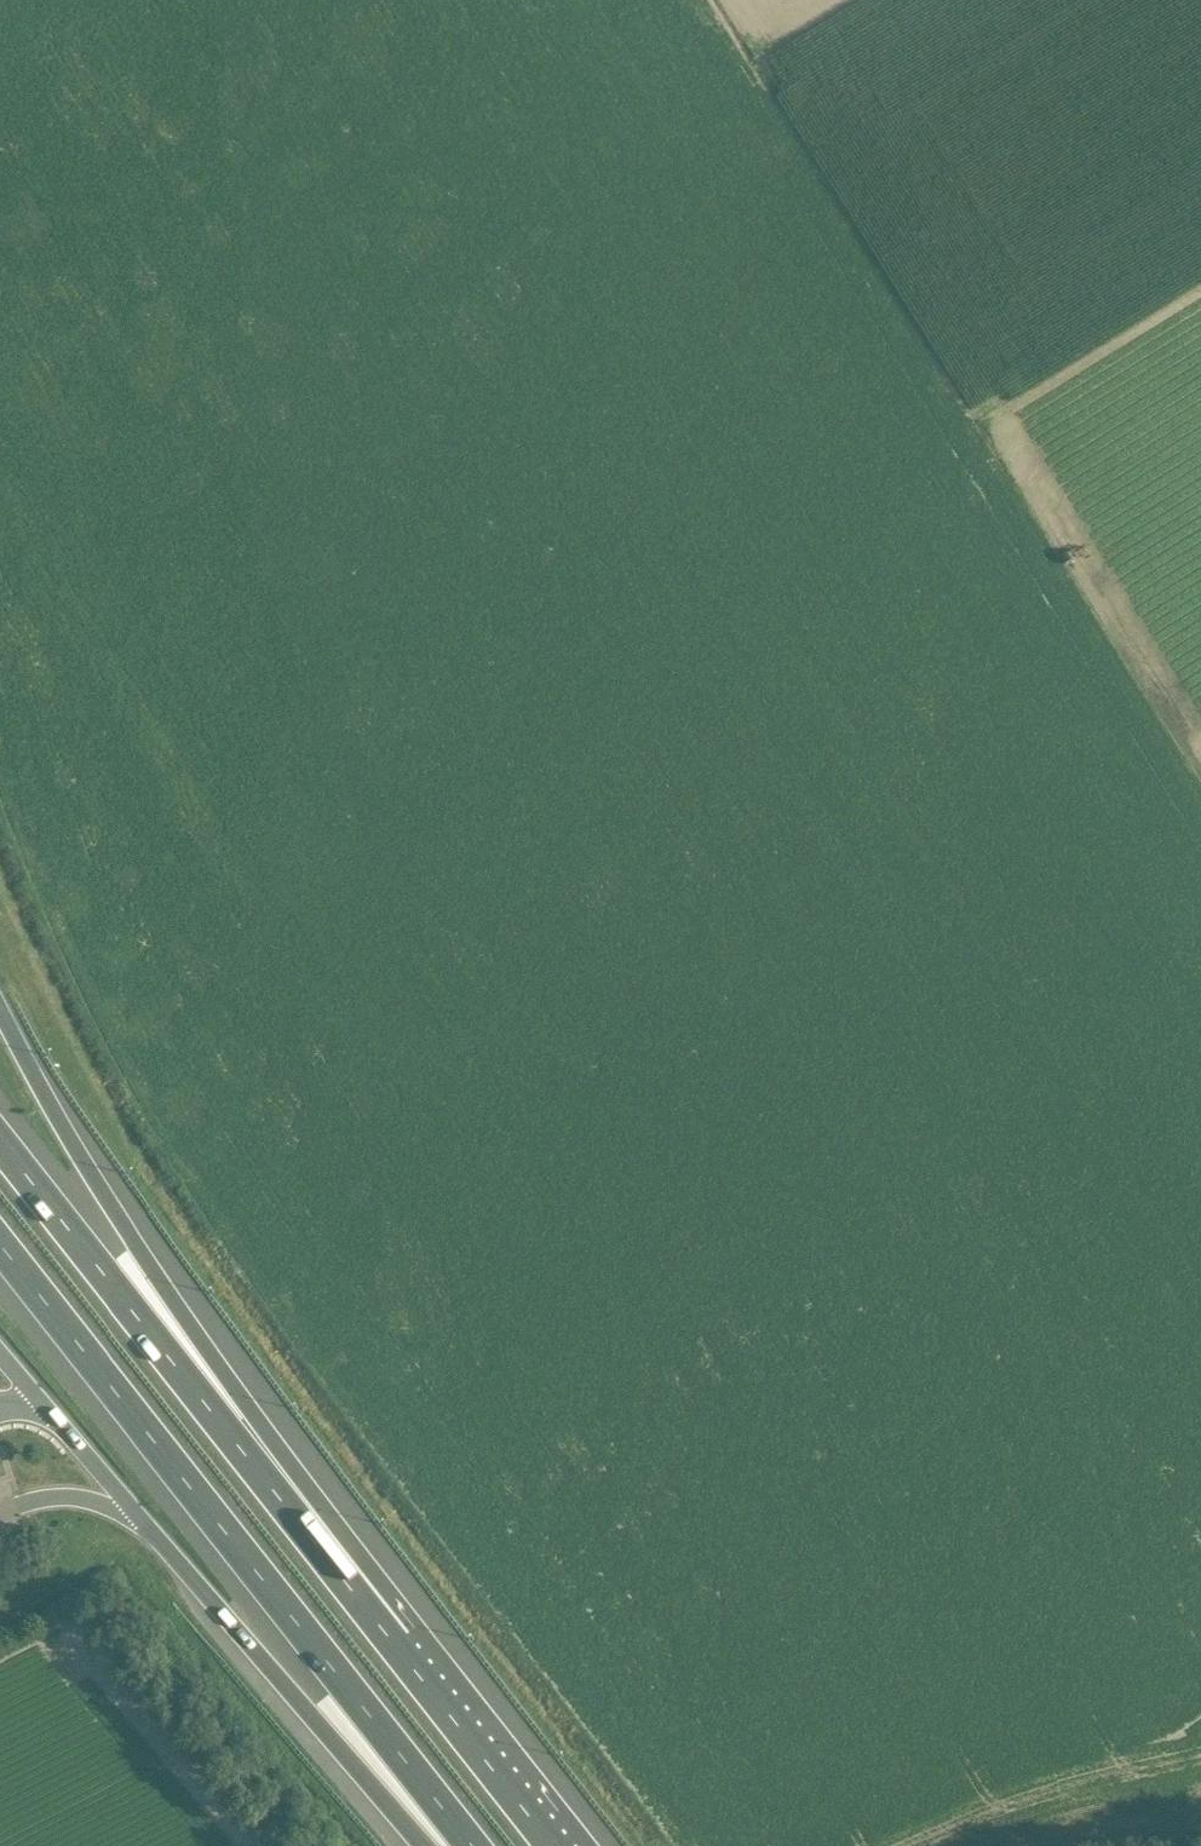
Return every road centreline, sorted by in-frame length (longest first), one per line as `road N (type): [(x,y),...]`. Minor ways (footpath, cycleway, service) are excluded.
road 1 (motorway): [(0,1244),(473,1845)]
road 2 (motorway): [(400,1651),(265,1426),(118,1213),(0,1006)]
road 3 (motorway): [(400,1651),(0,1145)]
road 4 (motorway): [(140,1516),(426,1845)]
road 5 (motorway): [(553,1845),(400,1651)]

